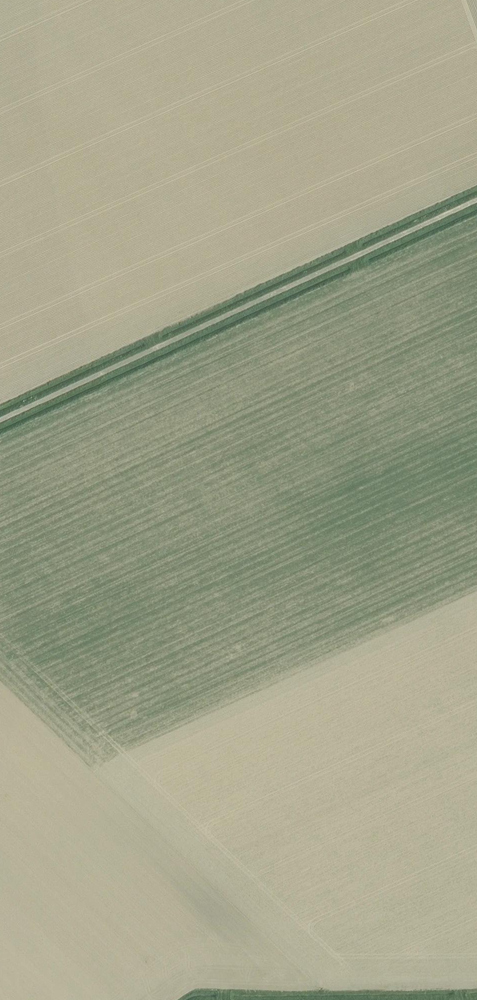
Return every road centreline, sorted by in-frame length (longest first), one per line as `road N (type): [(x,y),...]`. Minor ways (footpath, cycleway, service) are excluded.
road 1 (unclassified): [(0,422),(476,202)]

